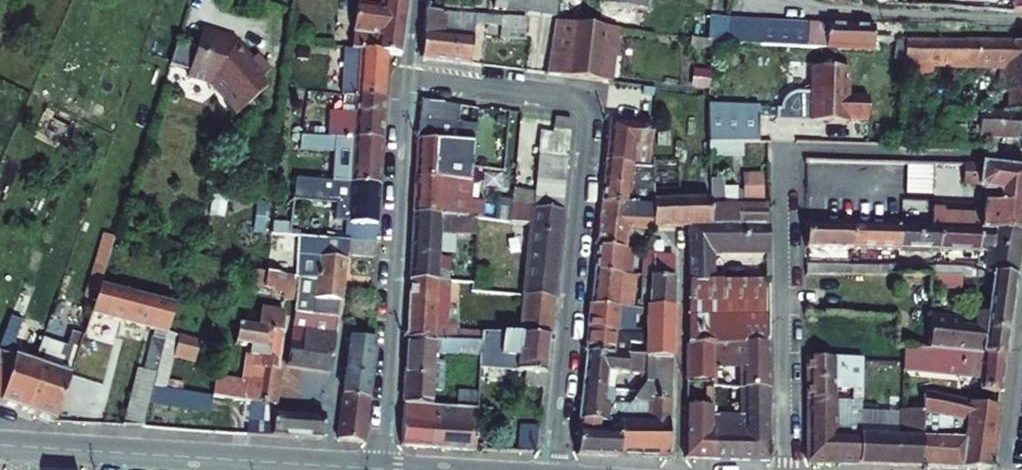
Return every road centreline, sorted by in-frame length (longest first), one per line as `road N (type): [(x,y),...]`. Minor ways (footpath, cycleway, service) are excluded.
road 1 (residential): [(553,469),(588,103),(404,78)]
road 2 (residential): [(404,78),(381,469)]
road 3 (tertiary): [(0,446),(381,469)]
road 4 (residential): [(1021,156),(802,146),(779,160),(779,260)]
road 5 (residential): [(679,239),(677,469)]
road 6 (residential): [(779,260),(784,469)]
road 7 (residential): [(904,263),(779,260)]

